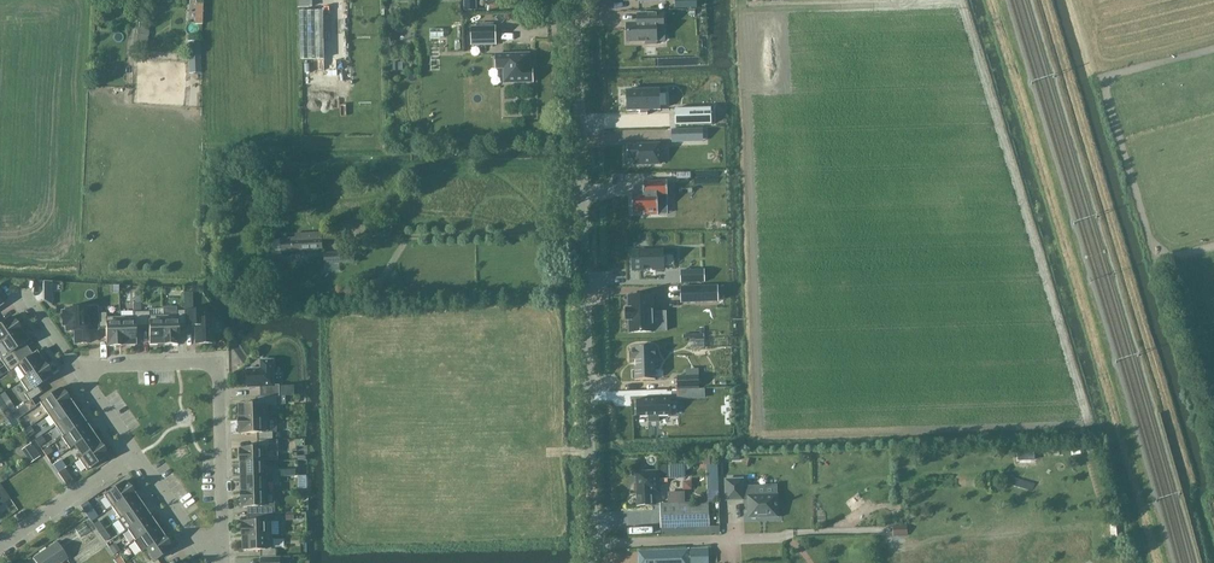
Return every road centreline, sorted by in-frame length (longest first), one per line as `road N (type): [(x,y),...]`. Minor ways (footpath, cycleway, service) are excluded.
road 1 (residential): [(594,562),(576,0)]
road 2 (residential): [(223,562),(220,363),(68,365)]
road 3 (residential): [(0,544),(132,454)]
road 4 (residential): [(132,454),(203,562)]

